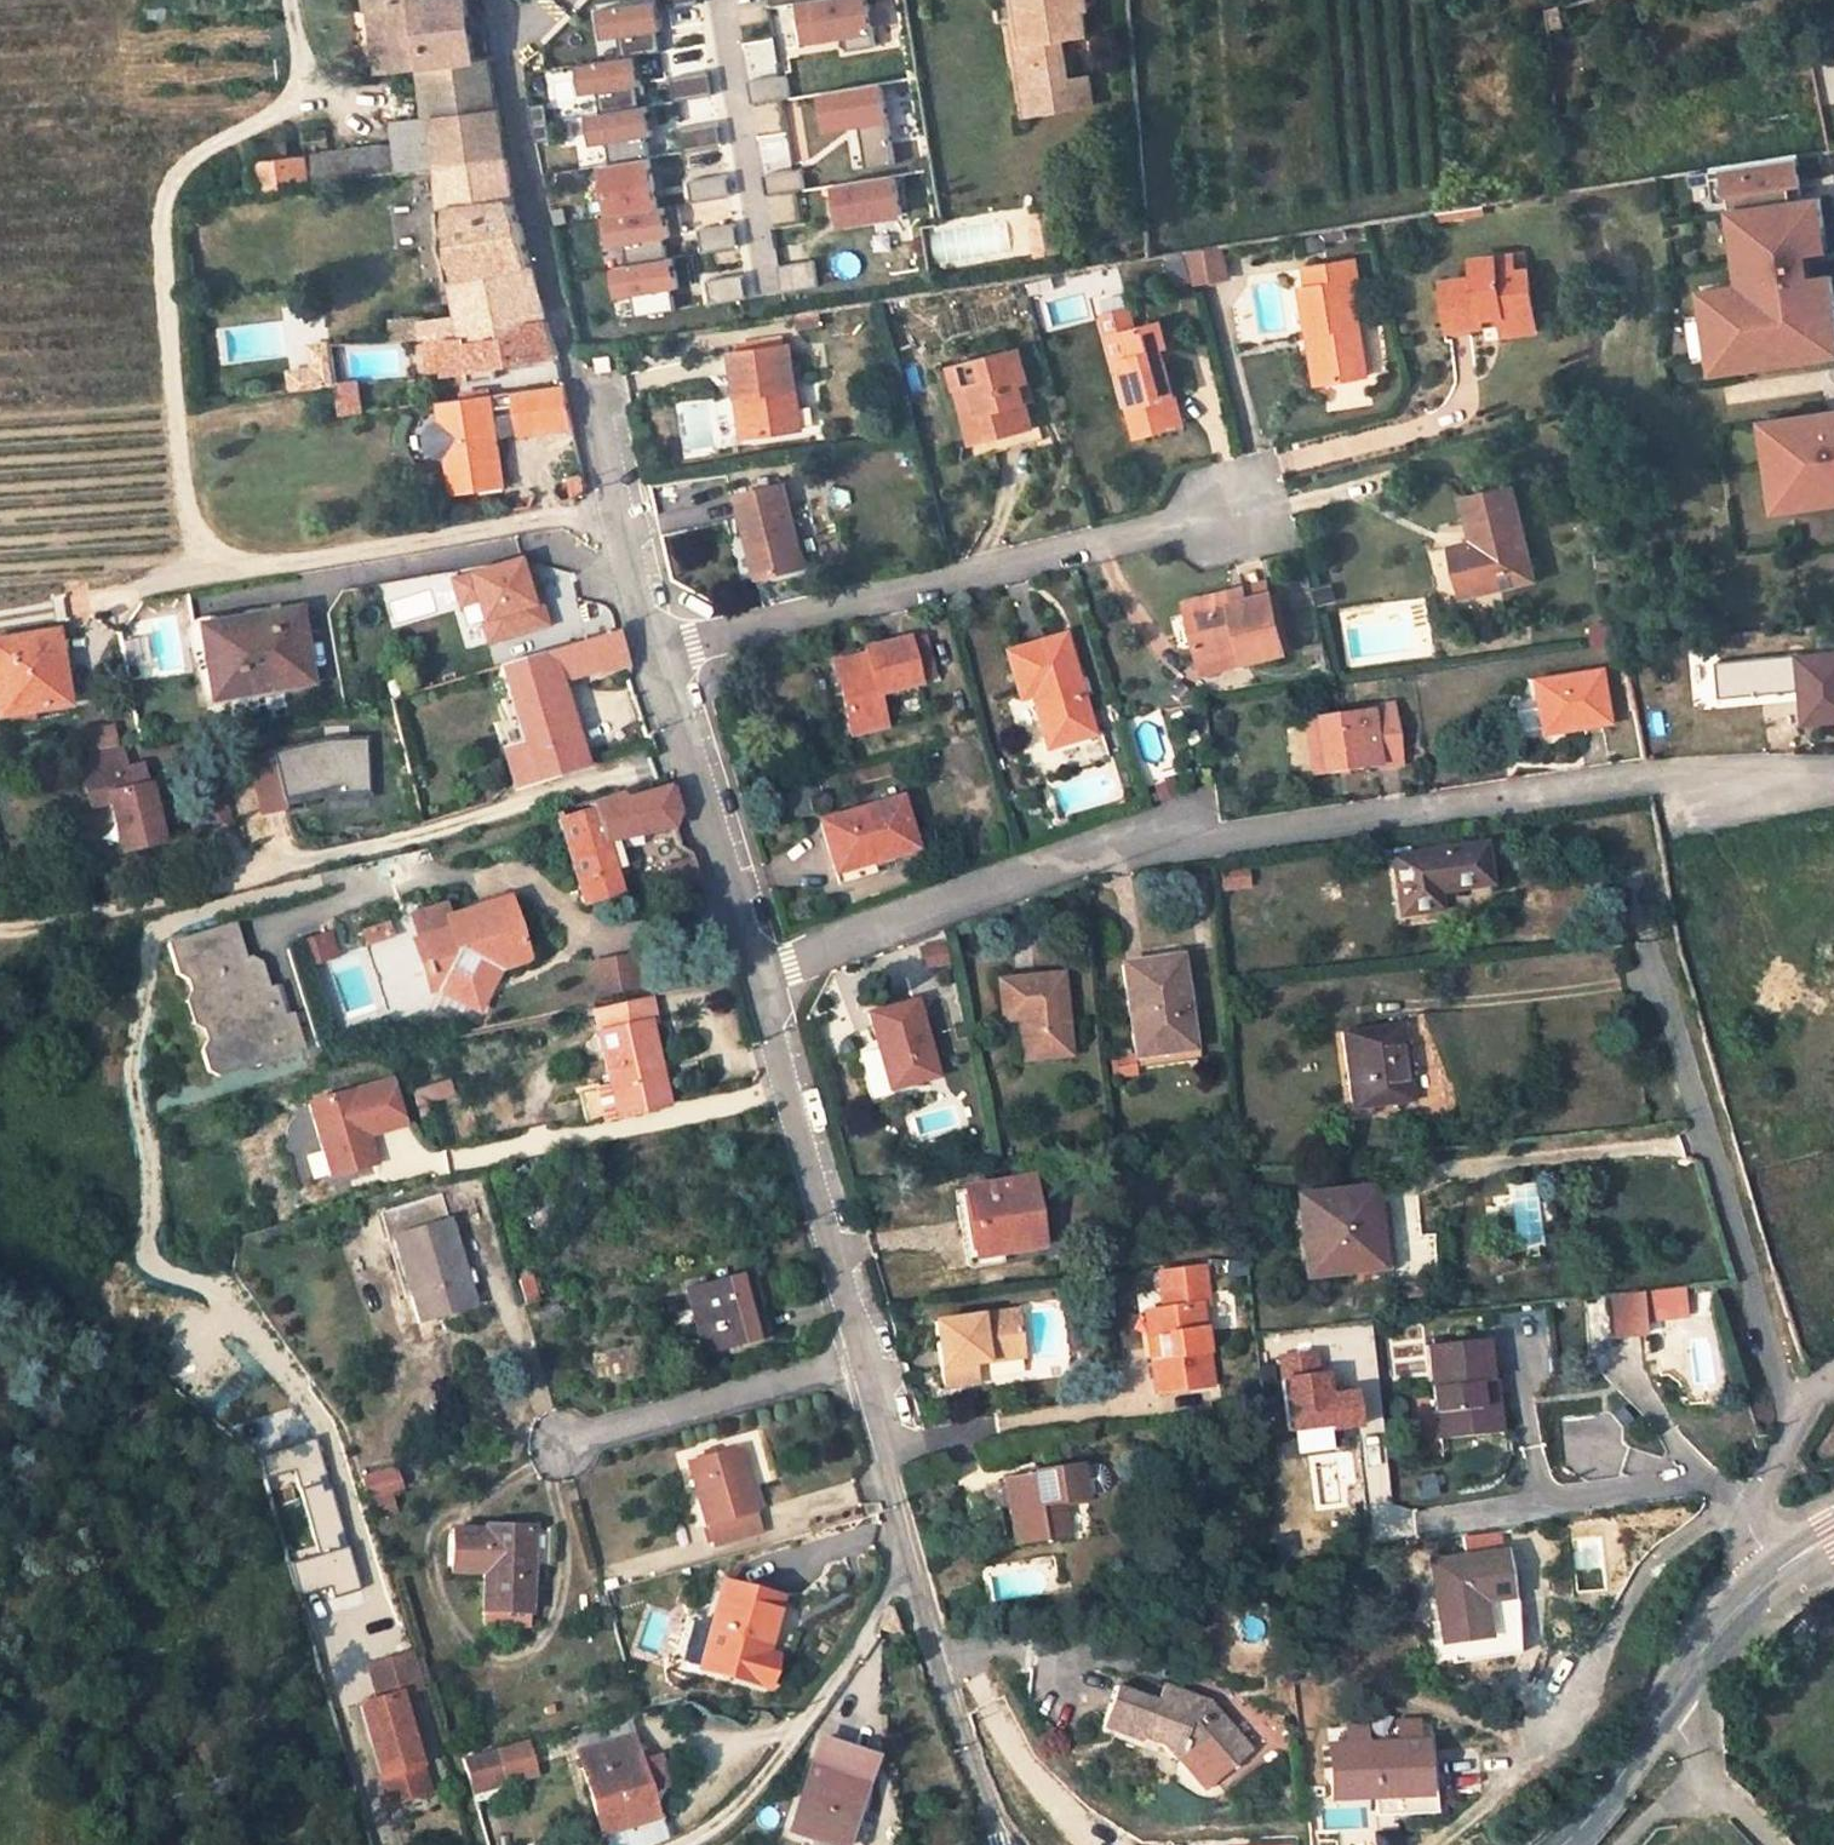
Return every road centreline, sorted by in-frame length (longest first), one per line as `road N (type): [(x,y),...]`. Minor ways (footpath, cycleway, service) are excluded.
road 1 (residential): [(1833,774),(1648,777),(1072,855),(757,975)]
road 2 (track): [(392,883),(344,876),(204,911),(155,933),(134,1057),(150,1177),(146,1253),(162,1269),(214,1288),(228,1305)]
road 3 (residential): [(757,975),(869,1361),(911,1568)]
road 4 (residential): [(1243,508),(657,655)]
road 5 (residential): [(1652,946),(1792,1414)]
road 6 (residential): [(683,1844),(741,1809),(789,1752),(911,1568)]
road 7 (residential): [(496,34),(525,191),(578,387)]
road 8 (residential): [(657,655),(757,975)]
road 9 (residential): [(911,1568),(1003,1844)]
road 10 (residential): [(771,284),(724,0)]
road 11 (residential): [(578,387),(657,655)]
road 12 (secondary): [(1666,1705),(1728,1619),(1778,1570)]
road 13 (residential): [(1766,1844),(1713,1793),(1685,1720),(1666,1705)]
road 14 (secondary): [(1560,1844),(1590,1817),(1666,1705)]
road 15 (residential): [(1792,1414),(1752,1528),(1778,1570)]

